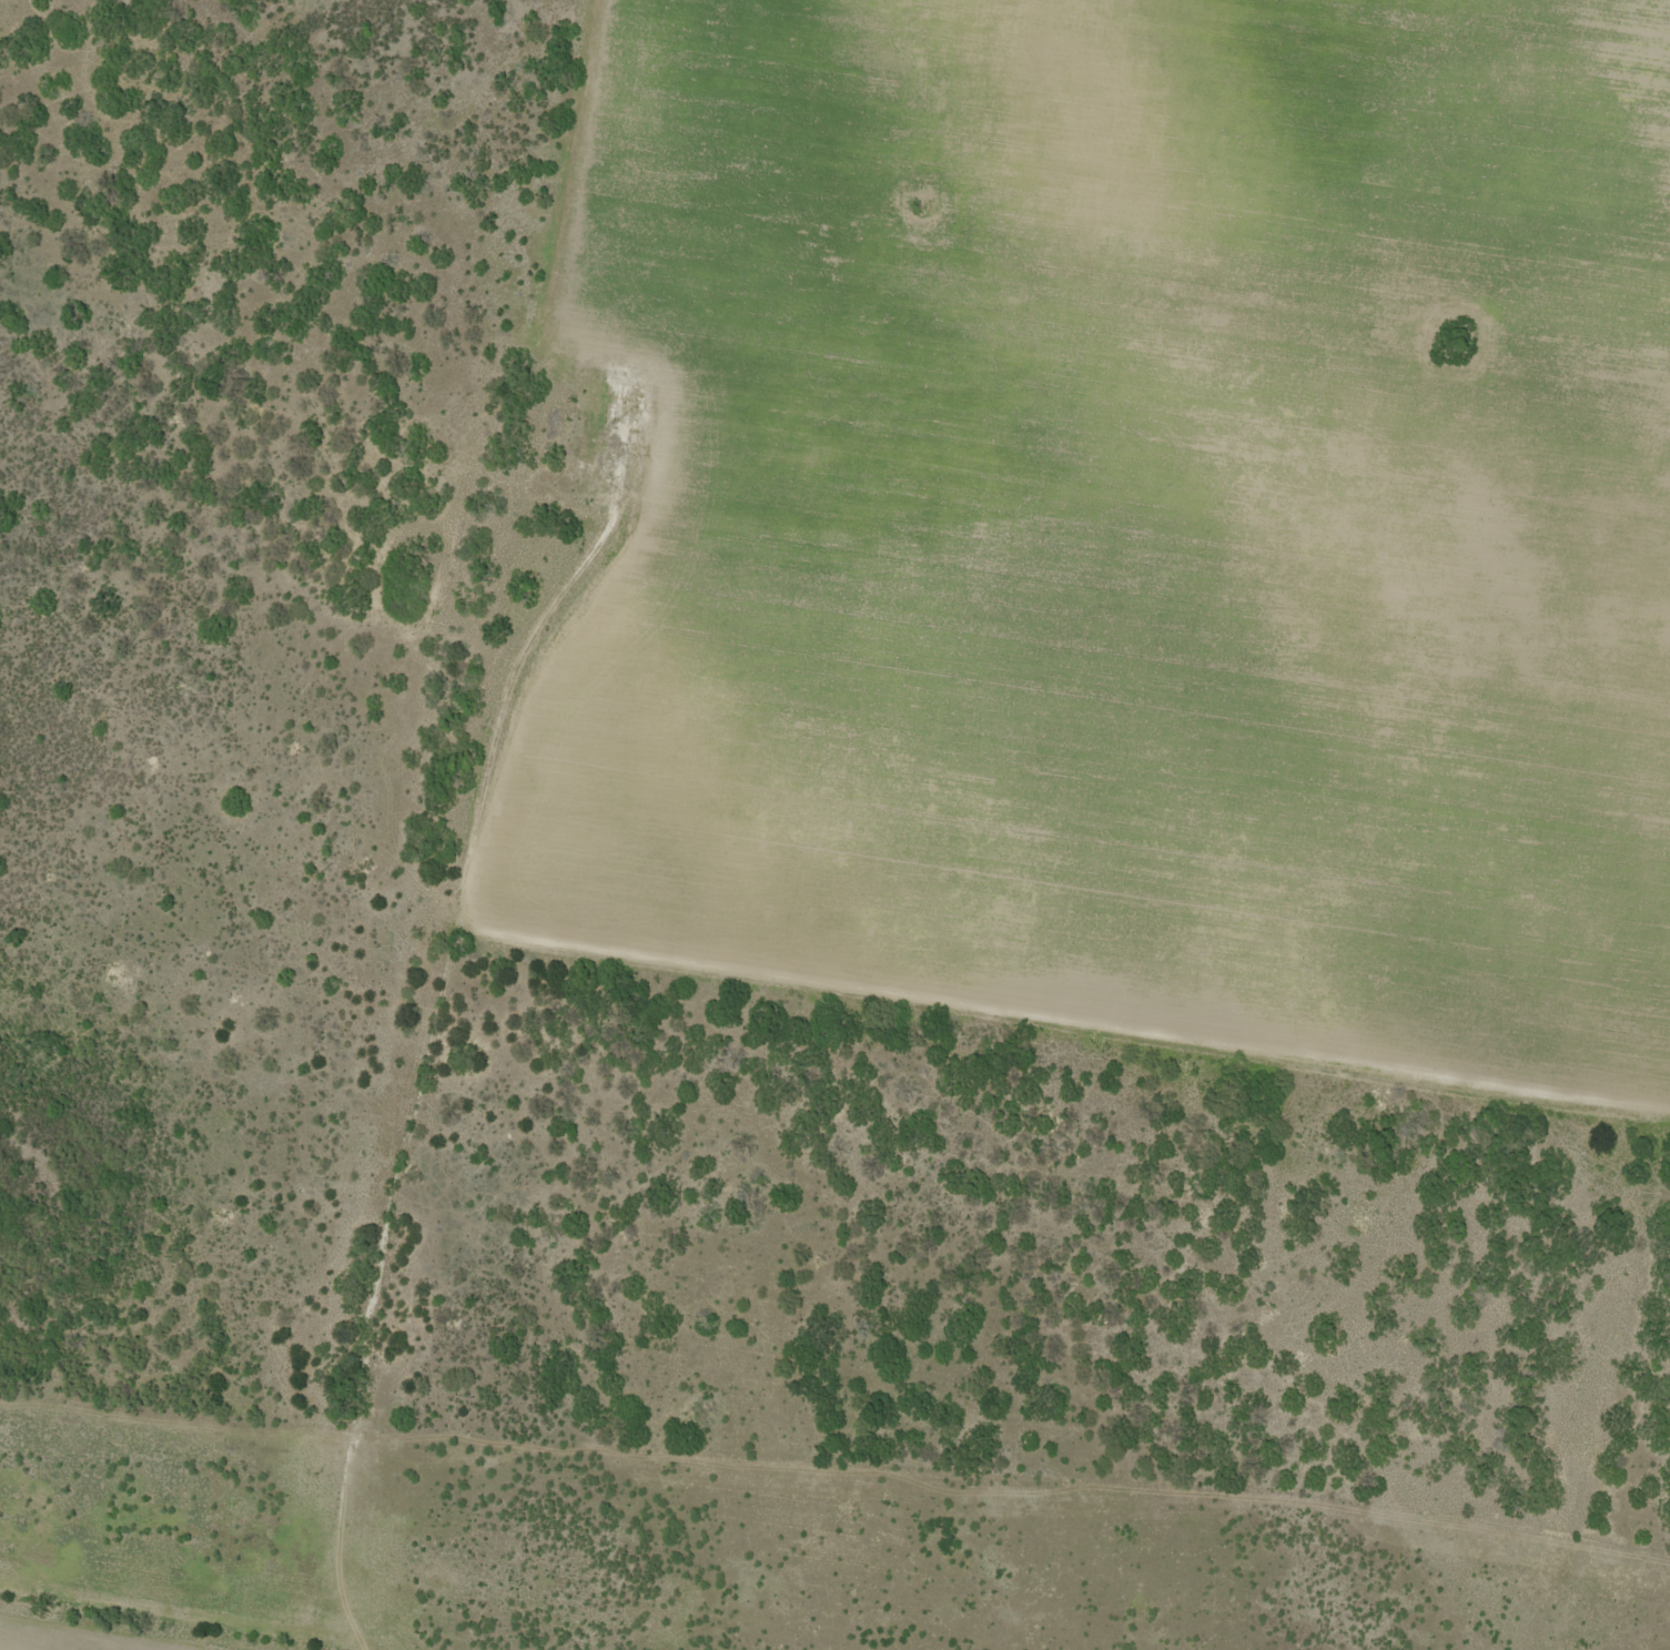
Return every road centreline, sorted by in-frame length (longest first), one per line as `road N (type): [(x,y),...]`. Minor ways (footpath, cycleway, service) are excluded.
road 1 (residential): [(357,1649),(315,1603),(310,1360),(368,1032),(426,958),(1669,1121)]
road 2 (residential): [(315,1603),(0,1561)]

